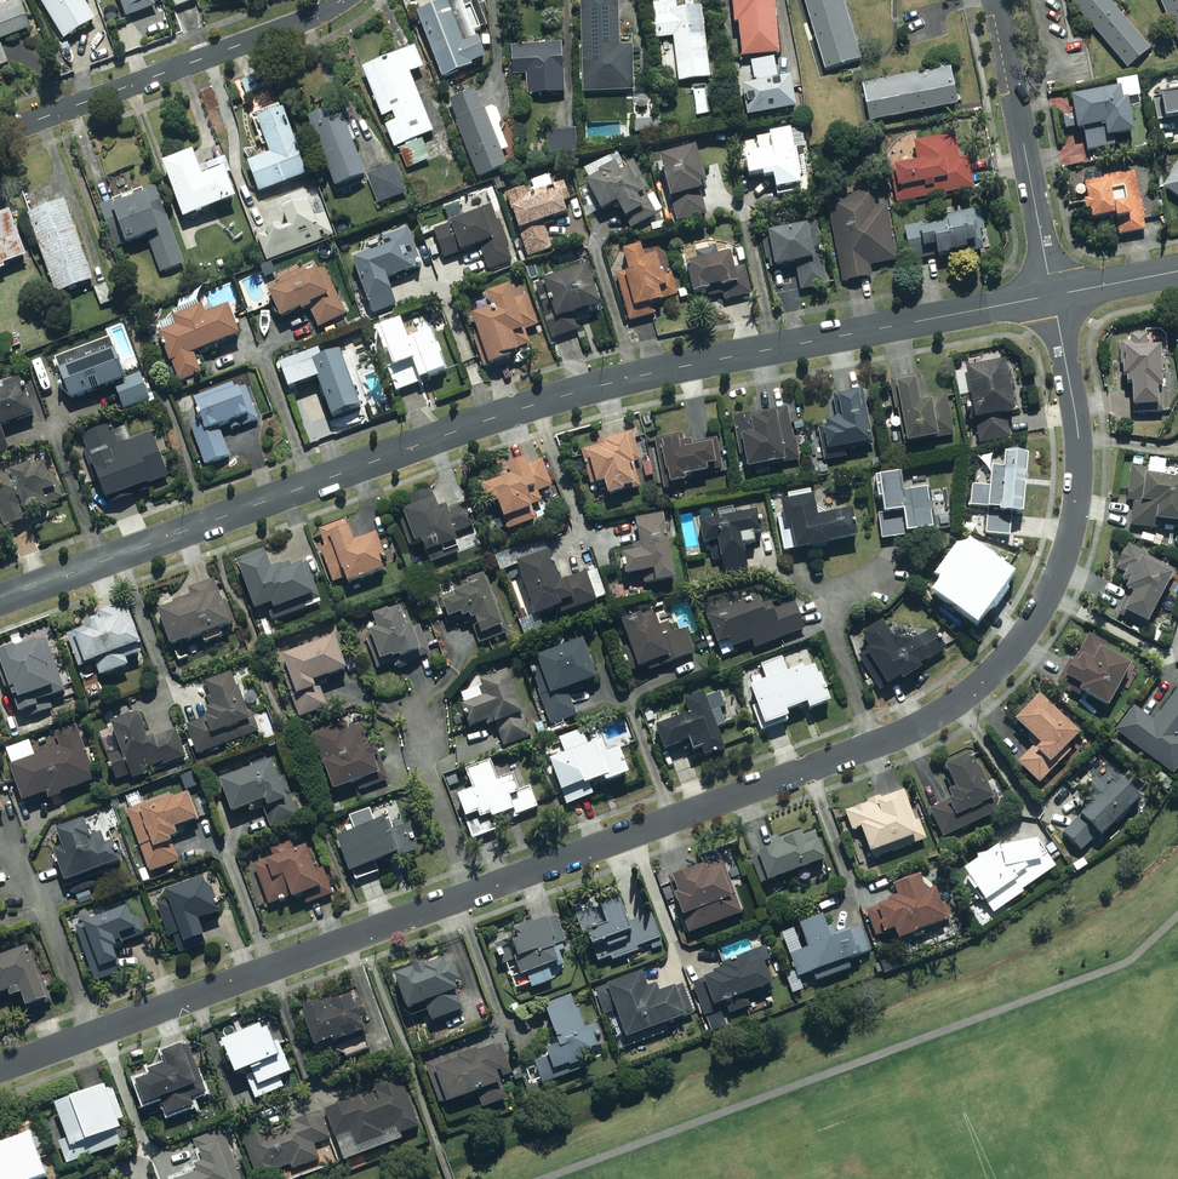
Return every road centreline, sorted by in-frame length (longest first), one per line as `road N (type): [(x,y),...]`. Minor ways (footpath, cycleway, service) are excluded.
road 1 (residential): [(0,1069),(899,736),(951,708),(992,676),(1036,623),(1065,569),(1080,503),(1079,446),(1052,293)]
road 2 (tertiary): [(0,600),(579,388),(1052,293)]
road 3 (residential): [(340,0),(280,32),(0,133)]
road 4 (residential): [(1052,293),(996,0)]
road 5 (tertiary): [(1052,293),(1177,270)]

